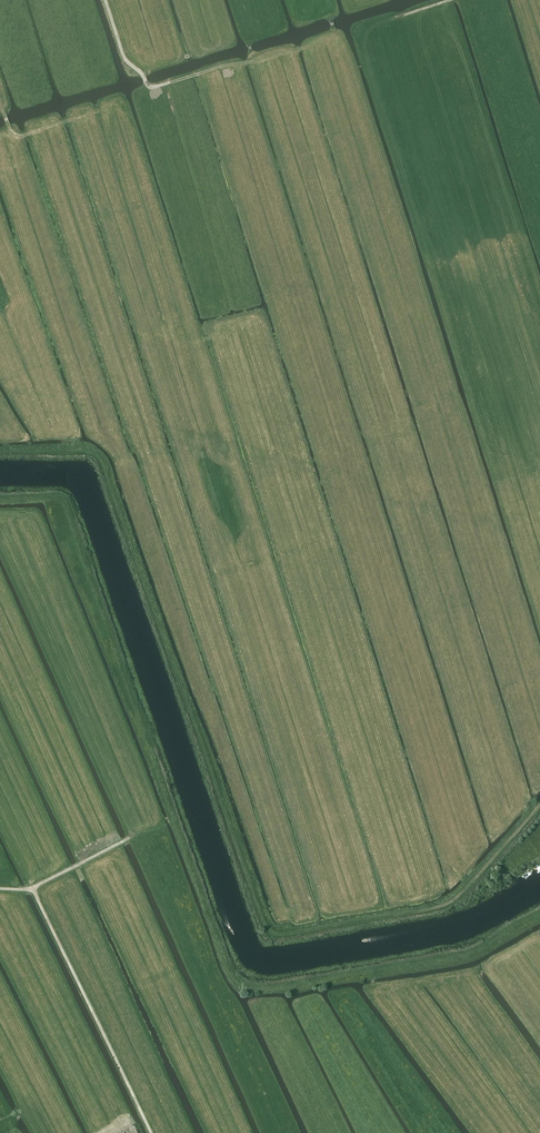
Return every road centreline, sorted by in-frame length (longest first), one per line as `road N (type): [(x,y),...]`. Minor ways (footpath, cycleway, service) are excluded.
road 1 (track): [(78,453),(103,464),(271,935),(448,903),(539,806)]
road 2 (track): [(151,1132),(32,888)]
road 3 (track): [(305,48),(150,87),(125,60),(105,0)]
road 4 (track): [(0,888),(32,888),(129,839)]

